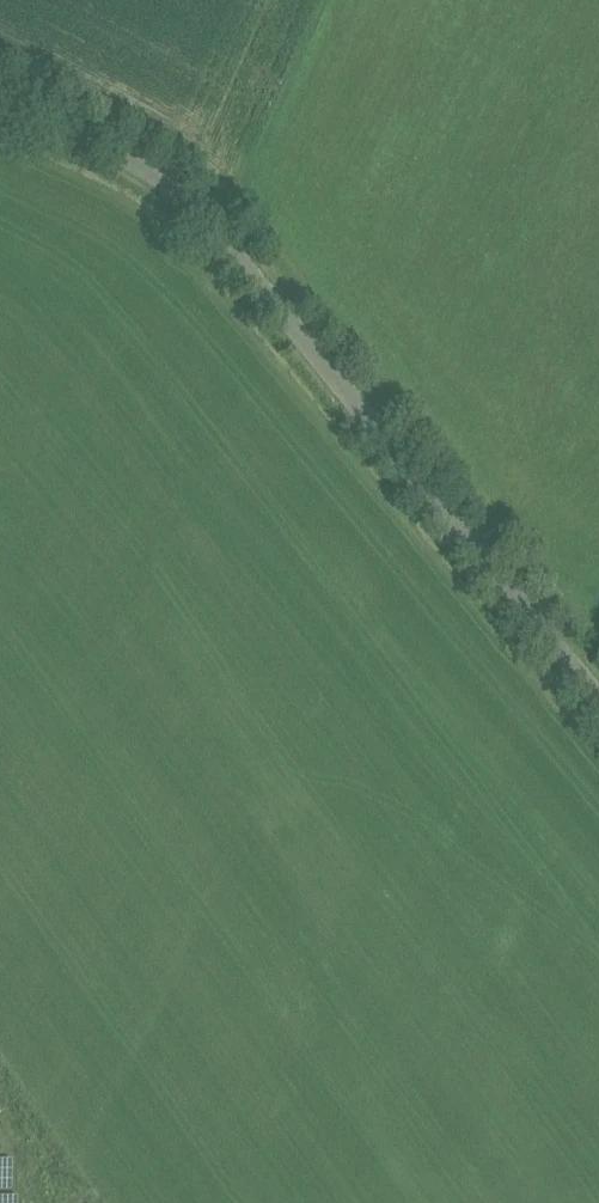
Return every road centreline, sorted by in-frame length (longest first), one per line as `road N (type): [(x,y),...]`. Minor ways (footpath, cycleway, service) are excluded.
road 1 (unclassified): [(598,712),(539,619),(217,238),(131,159),(0,96)]

